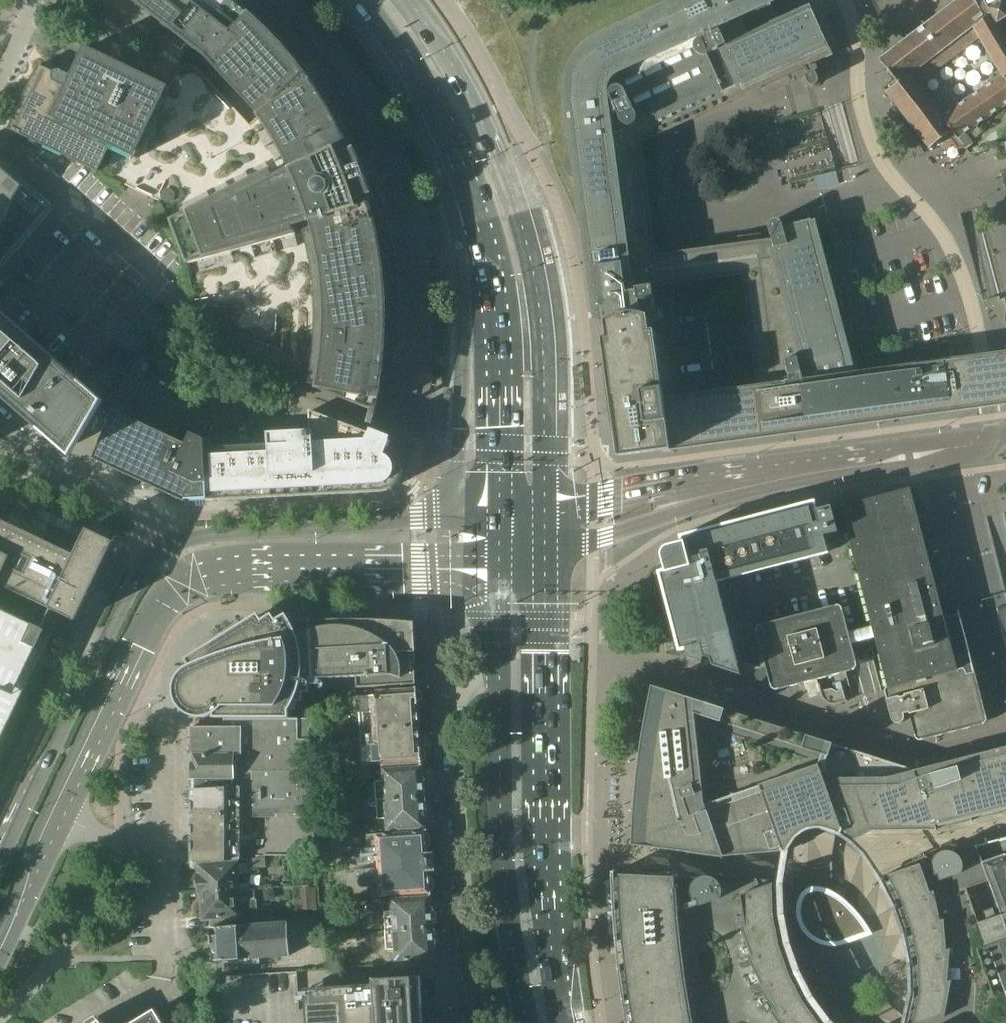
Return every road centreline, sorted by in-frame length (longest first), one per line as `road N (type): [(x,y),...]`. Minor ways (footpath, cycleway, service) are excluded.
road 1 (secondary): [(544,512),(542,334),(519,214),(473,103),(408,0)]
road 2 (secondary): [(562,1022),(547,892),(544,550)]
road 3 (residential): [(988,436),(977,321),(944,237),(881,166),(843,0)]
road 4 (secondary): [(180,543),(127,607),(0,871)]
road 5 (secondary): [(499,676),(501,819),(523,1022)]
road 6 (residential): [(423,290),(407,185),(372,95),(286,0)]
road 7 (secondary): [(501,515),(180,543)]
road 8 (unclassified): [(451,702),(477,1022)]
road 9 (secondary): [(199,584),(244,571),(433,569),(501,557)]
road 10 (secondary): [(478,223),(500,333),(501,515)]
road 11 (secondary): [(64,821),(150,640),(199,584)]
road 12 (residential): [(1005,720),(961,548),(975,531),(963,459)]
road 13 (residential): [(960,440),(710,482)]
road 14 (secondary): [(362,0),(438,117),(478,223)]
road 15 (residential): [(726,498),(963,459)]
road 16 (unclassified): [(544,550),(726,498)]
road 17 (unclassified): [(710,482),(544,512)]
road 18 (secondary): [(0,952),(64,821)]
road 19 (residential): [(410,427),(420,413),(423,290)]
road 20 (unclassified): [(168,845),(168,735),(176,711)]
road 21 (residential): [(161,523),(46,466)]

